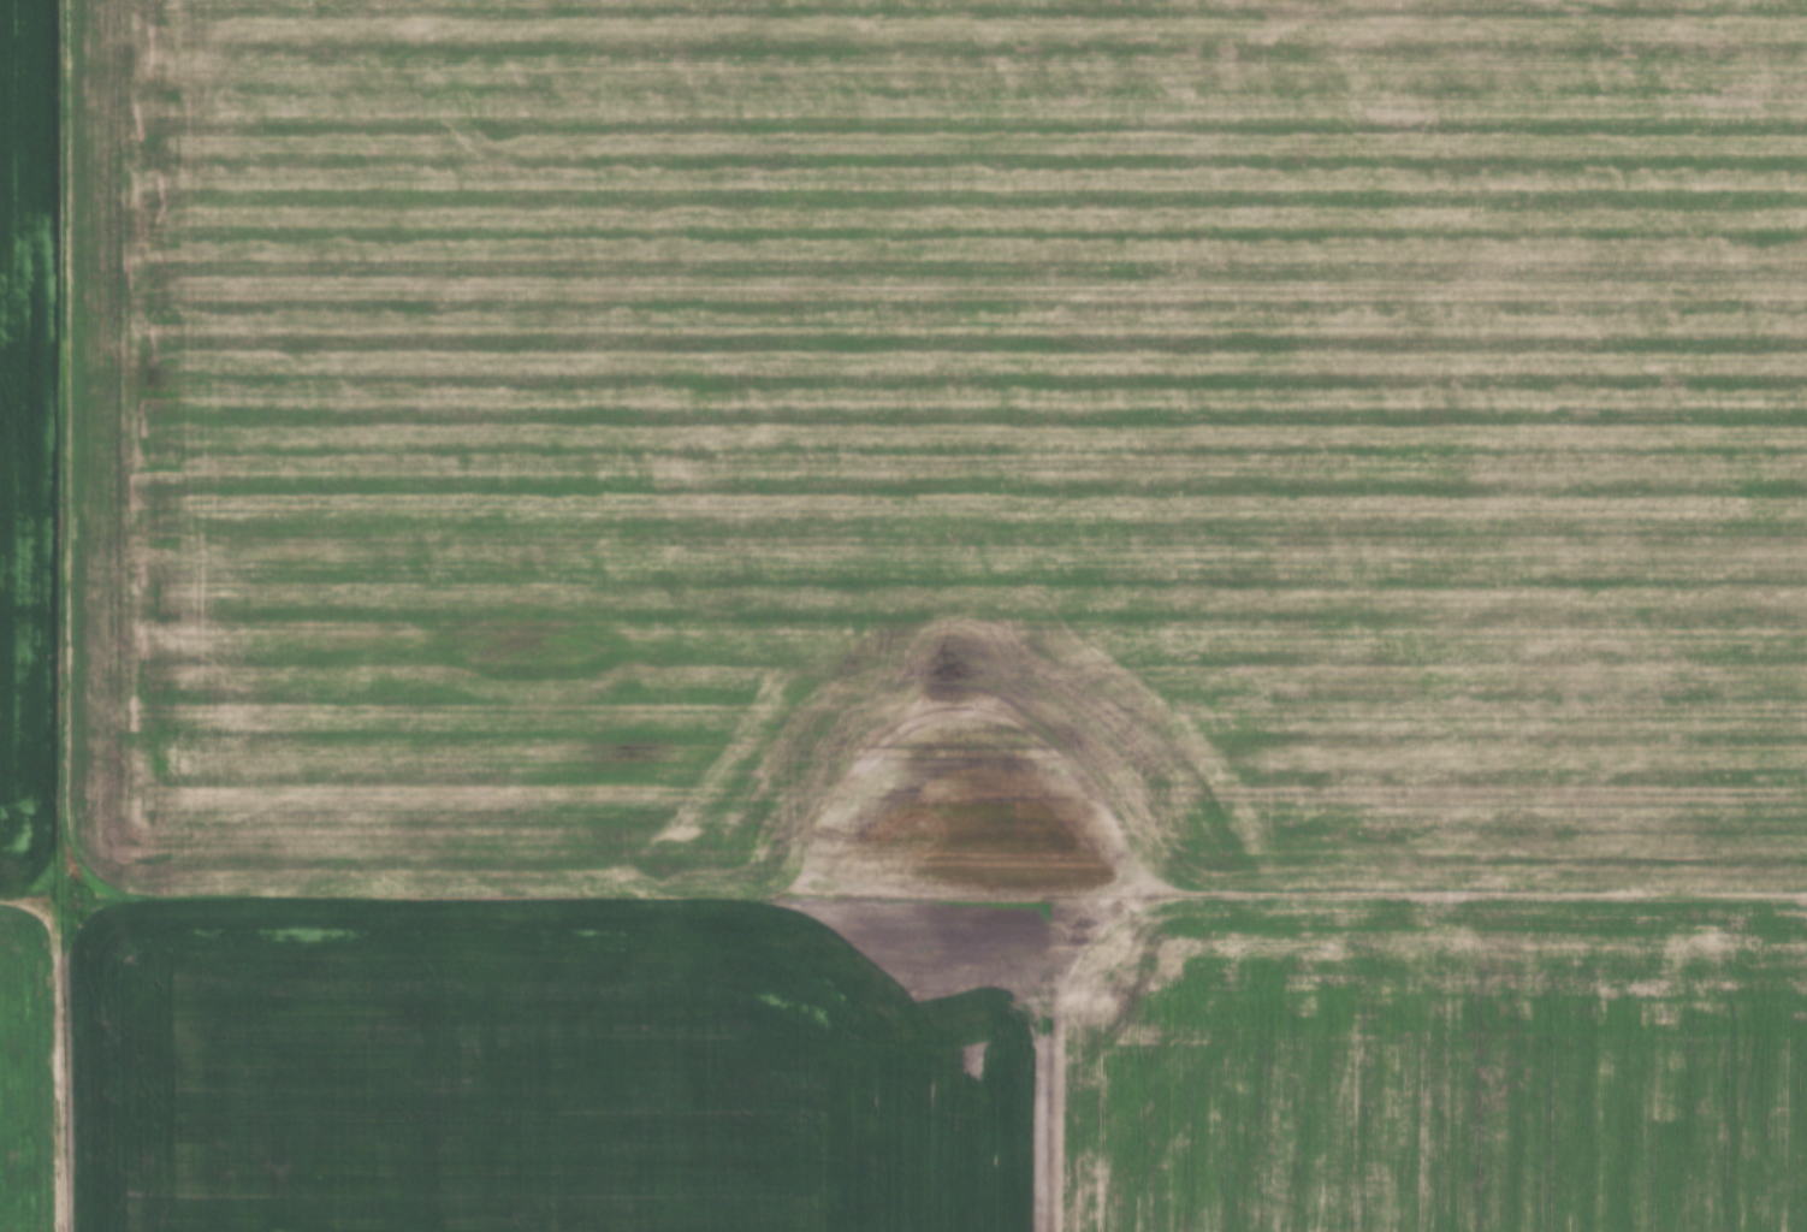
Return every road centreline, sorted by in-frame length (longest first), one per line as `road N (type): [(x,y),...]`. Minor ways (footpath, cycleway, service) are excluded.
road 1 (track): [(61,1231),(65,0)]

